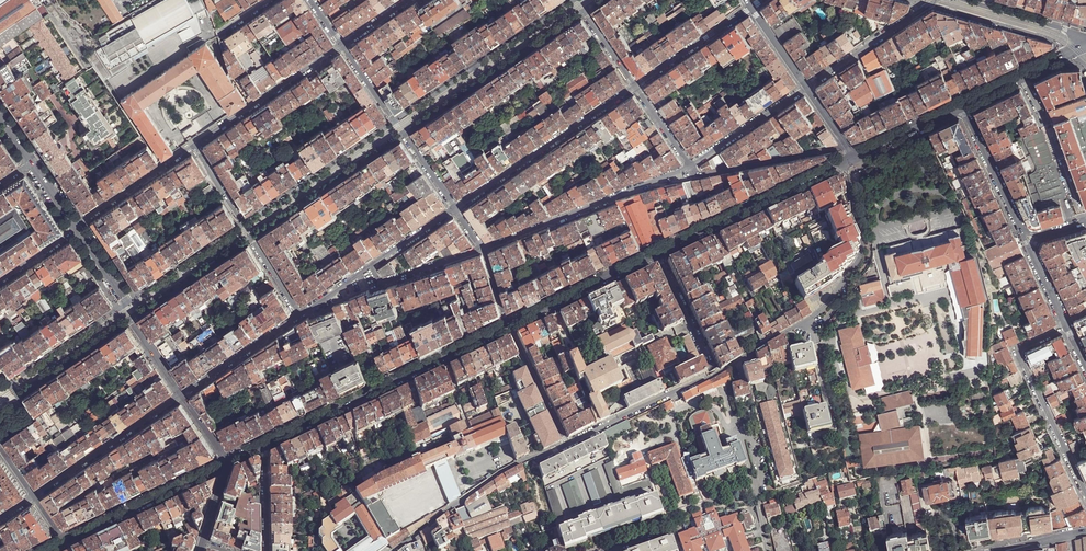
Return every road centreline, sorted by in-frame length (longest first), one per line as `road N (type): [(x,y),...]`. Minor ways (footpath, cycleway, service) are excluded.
road 1 (secondary): [(265,443),(510,326)]
road 2 (residential): [(483,249),(691,167)]
road 3 (residential): [(635,86),(454,209)]
road 4 (residential): [(1085,496),(1020,356),(1022,346),(1066,325)]
road 5 (secondary): [(842,162),(657,254)]
road 6 (residential): [(393,550),(503,472),(567,445)]
road 7 (residential): [(785,333),(826,304),(859,257),(842,162)]
road 8 (residential): [(301,314),(192,146)]
road 9 (residential): [(342,45),(454,209)]
road 10 (secondary): [(181,395),(74,231)]
road 11 (residential): [(192,146),(342,45)]
road 12 (secondary): [(66,541),(227,461)]
road 13 (residential): [(181,395),(34,495)]
road 14 (secondary): [(657,254),(510,326)]
road 15 (residential): [(937,0),(807,86)]
road 16 (residential): [(567,445),(708,380)]
road 17 (residential): [(849,146),(703,174)]
road 18 (residential): [(74,231),(192,146)]
road 19 (residential): [(301,314),(181,395)]
road 20 (residential): [(691,167),(807,86)]
road 21 (residential): [(752,7),(635,86)]
road 22 (residential): [(962,106),(1022,232)]
road 23 (residential): [(510,326),(567,445)]
road 24 (unclassified): [(657,254),(713,367)]
road 25 (residential): [(372,266),(386,281),(483,249)]

